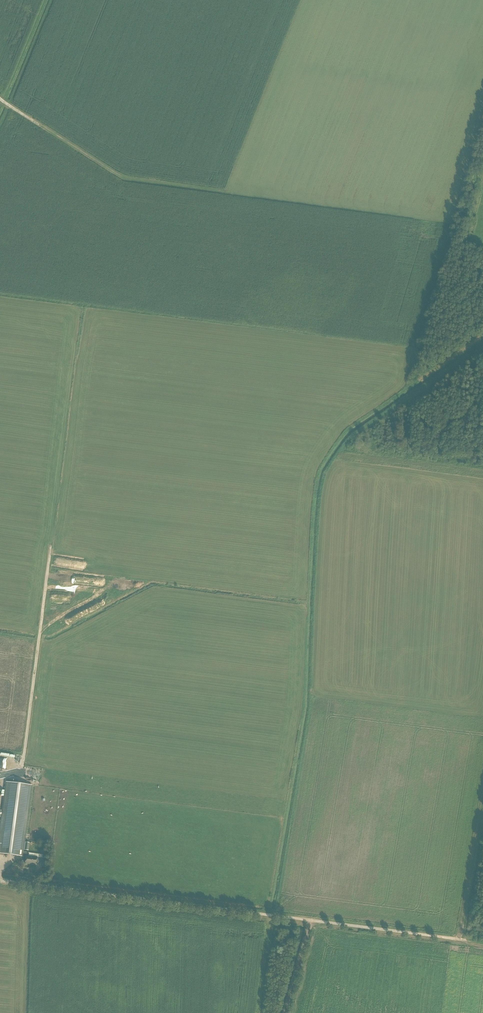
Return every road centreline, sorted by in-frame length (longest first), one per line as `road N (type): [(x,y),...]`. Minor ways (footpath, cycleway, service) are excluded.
road 1 (unclassified): [(456,939),(0,881)]
road 2 (track): [(482,802),(456,939)]
road 3 (track): [(114,174),(0,99)]

